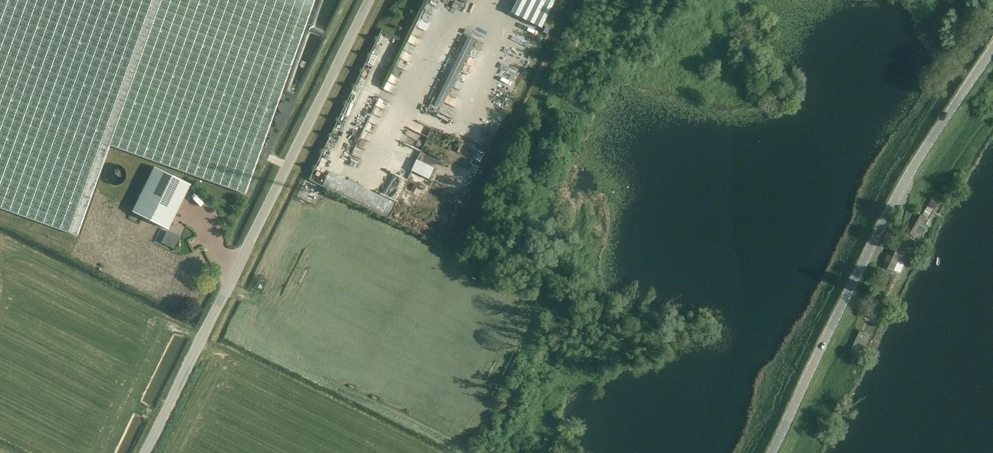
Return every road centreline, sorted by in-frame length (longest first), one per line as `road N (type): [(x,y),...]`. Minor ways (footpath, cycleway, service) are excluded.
road 1 (unclassified): [(370,0),(144,452)]
road 2 (tertiary): [(771,452),(901,188),(992,48)]

